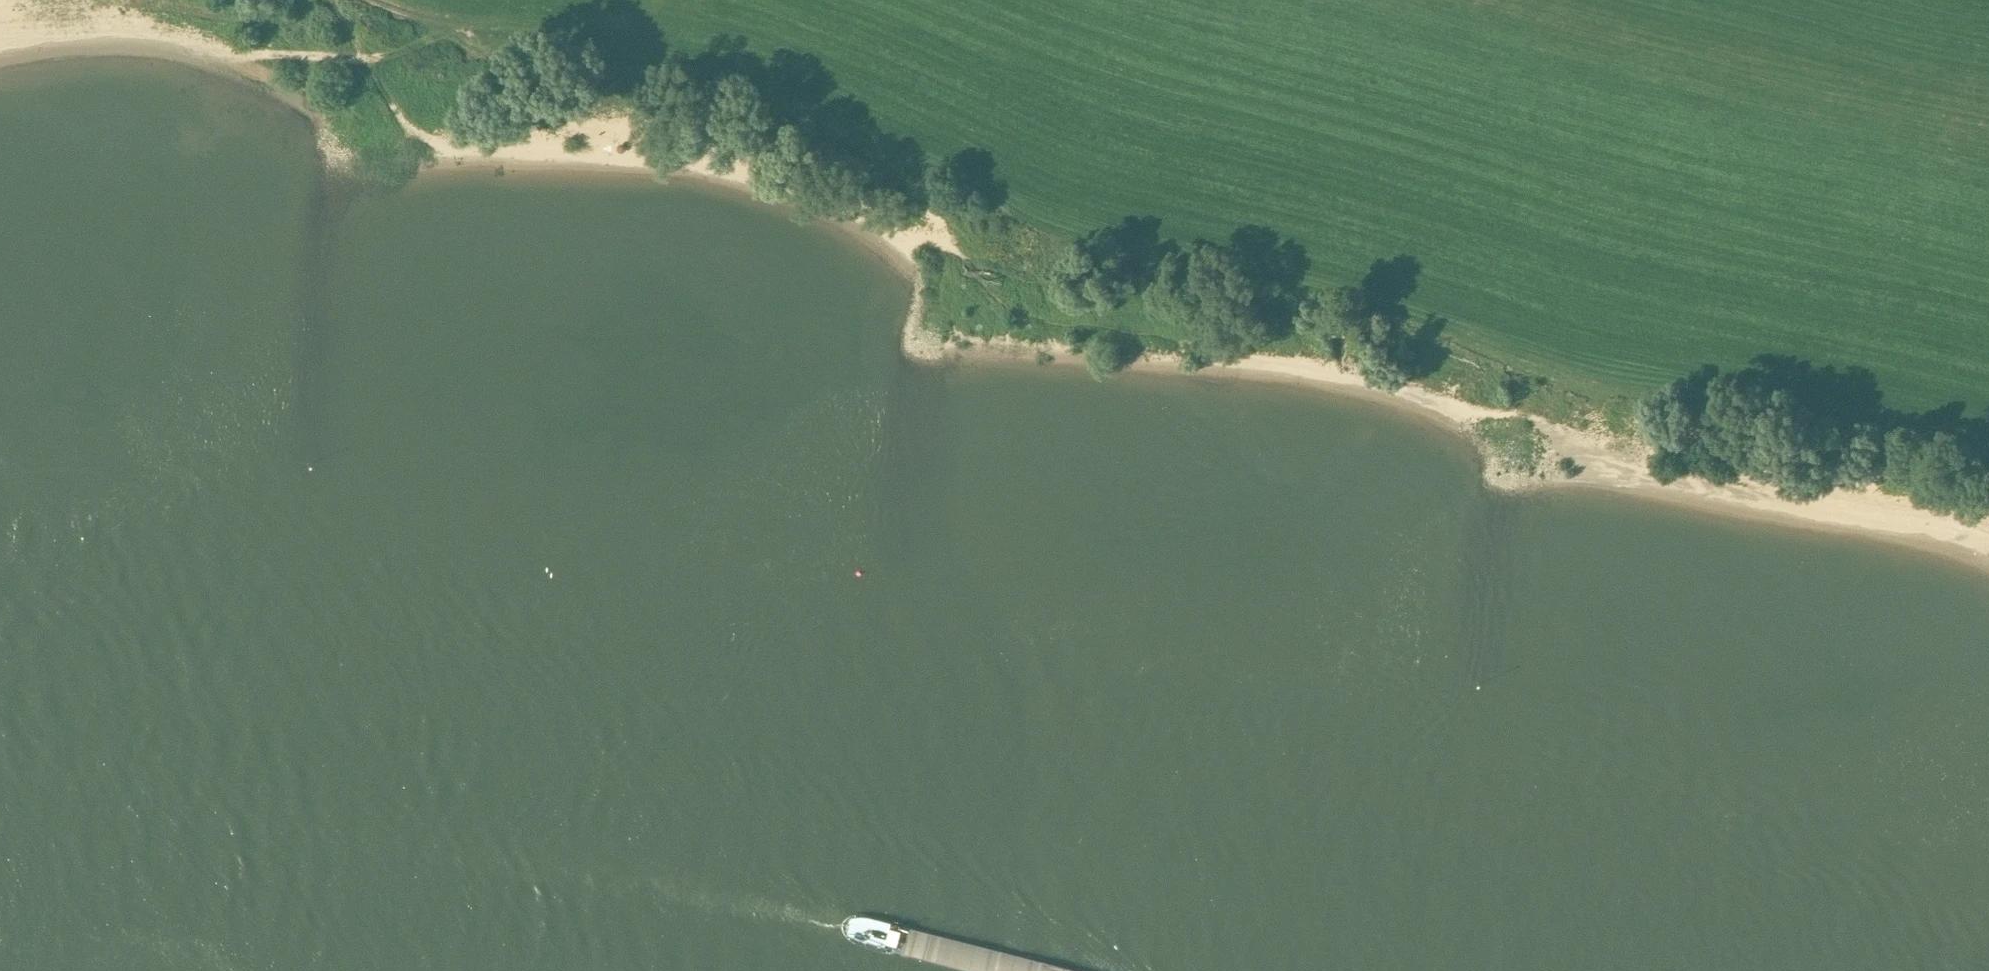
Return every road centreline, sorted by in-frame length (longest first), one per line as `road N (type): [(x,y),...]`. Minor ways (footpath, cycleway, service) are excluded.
road 1 (track): [(1988,413),(1114,199),(984,157),(890,138),(741,76),(525,15),(395,0)]

